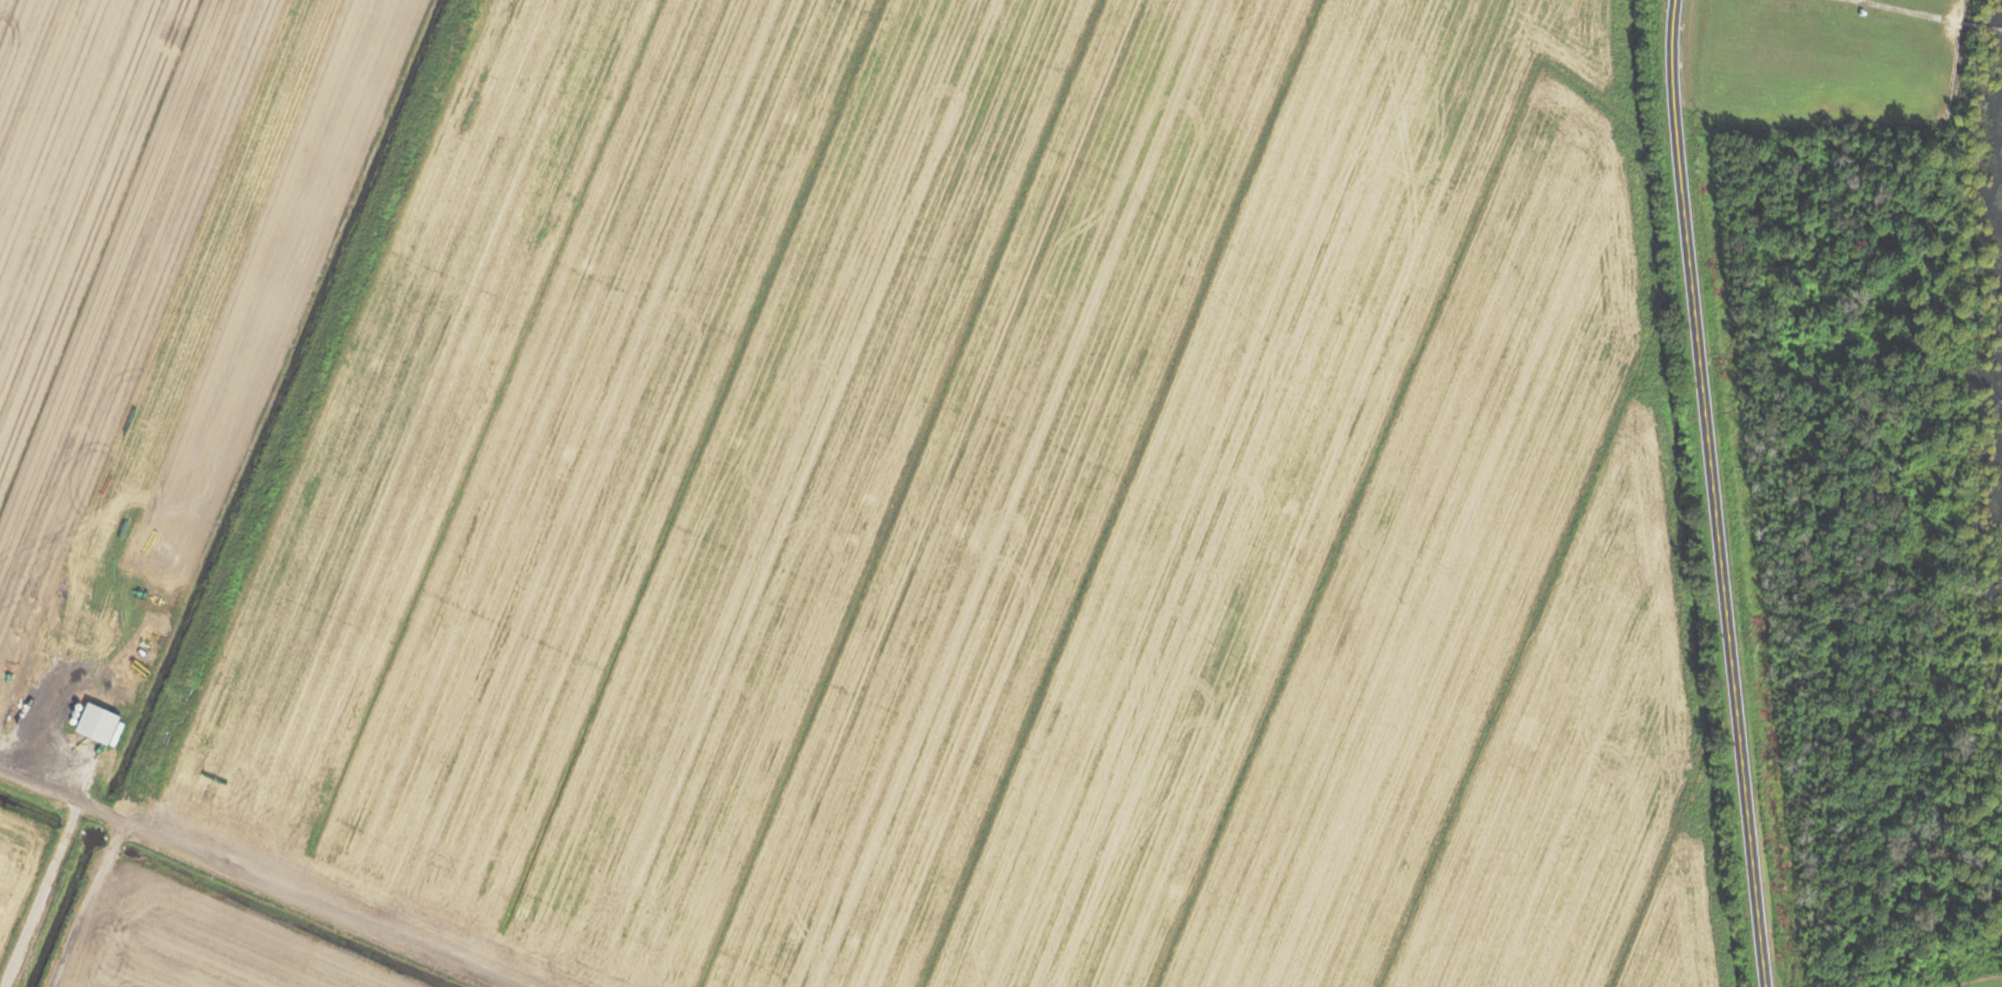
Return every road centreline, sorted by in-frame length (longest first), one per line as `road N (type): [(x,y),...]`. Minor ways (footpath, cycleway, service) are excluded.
road 1 (residential): [(1767,986),(1675,99),(1676,0)]
road 2 (track): [(523,986),(0,765)]
road 3 (track): [(8,986),(86,802)]

